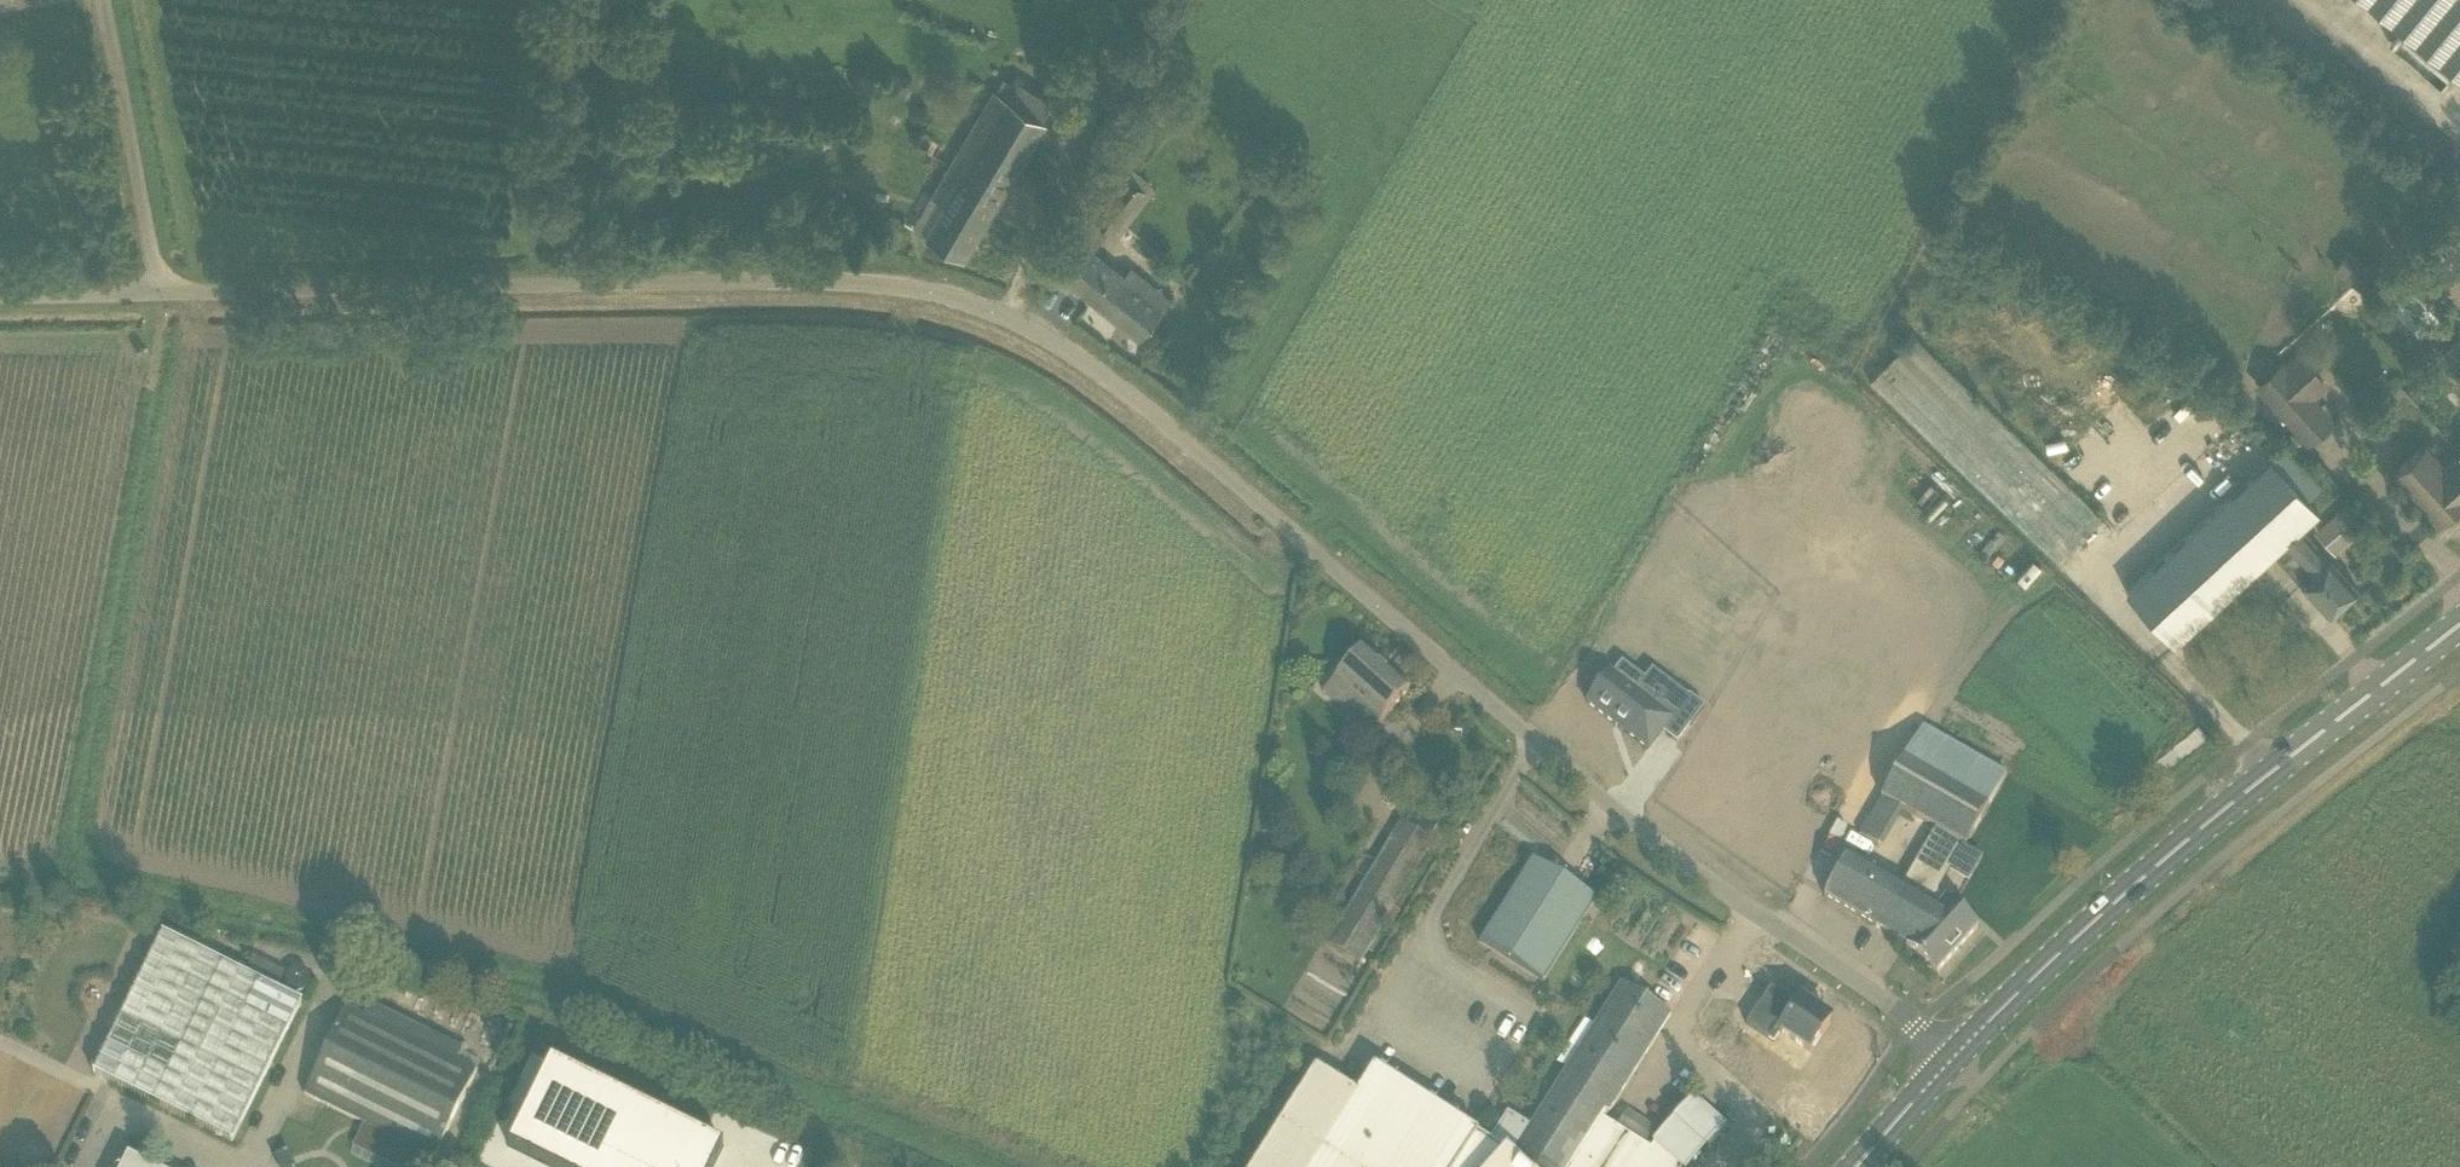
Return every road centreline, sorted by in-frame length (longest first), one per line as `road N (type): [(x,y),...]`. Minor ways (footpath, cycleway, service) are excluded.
road 1 (unclassified): [(1953,1056),(1929,1025),(1715,889),(1122,399),(1019,324),(944,298),(859,284),(157,294)]
road 2 (secondary): [(1953,1056),(2106,907),(2459,624)]
road 3 (unclassified): [(157,294),(101,0)]
road 4 (unclassified): [(0,298),(157,294)]
road 5 (secondary): [(1853,1166),(1953,1056)]

